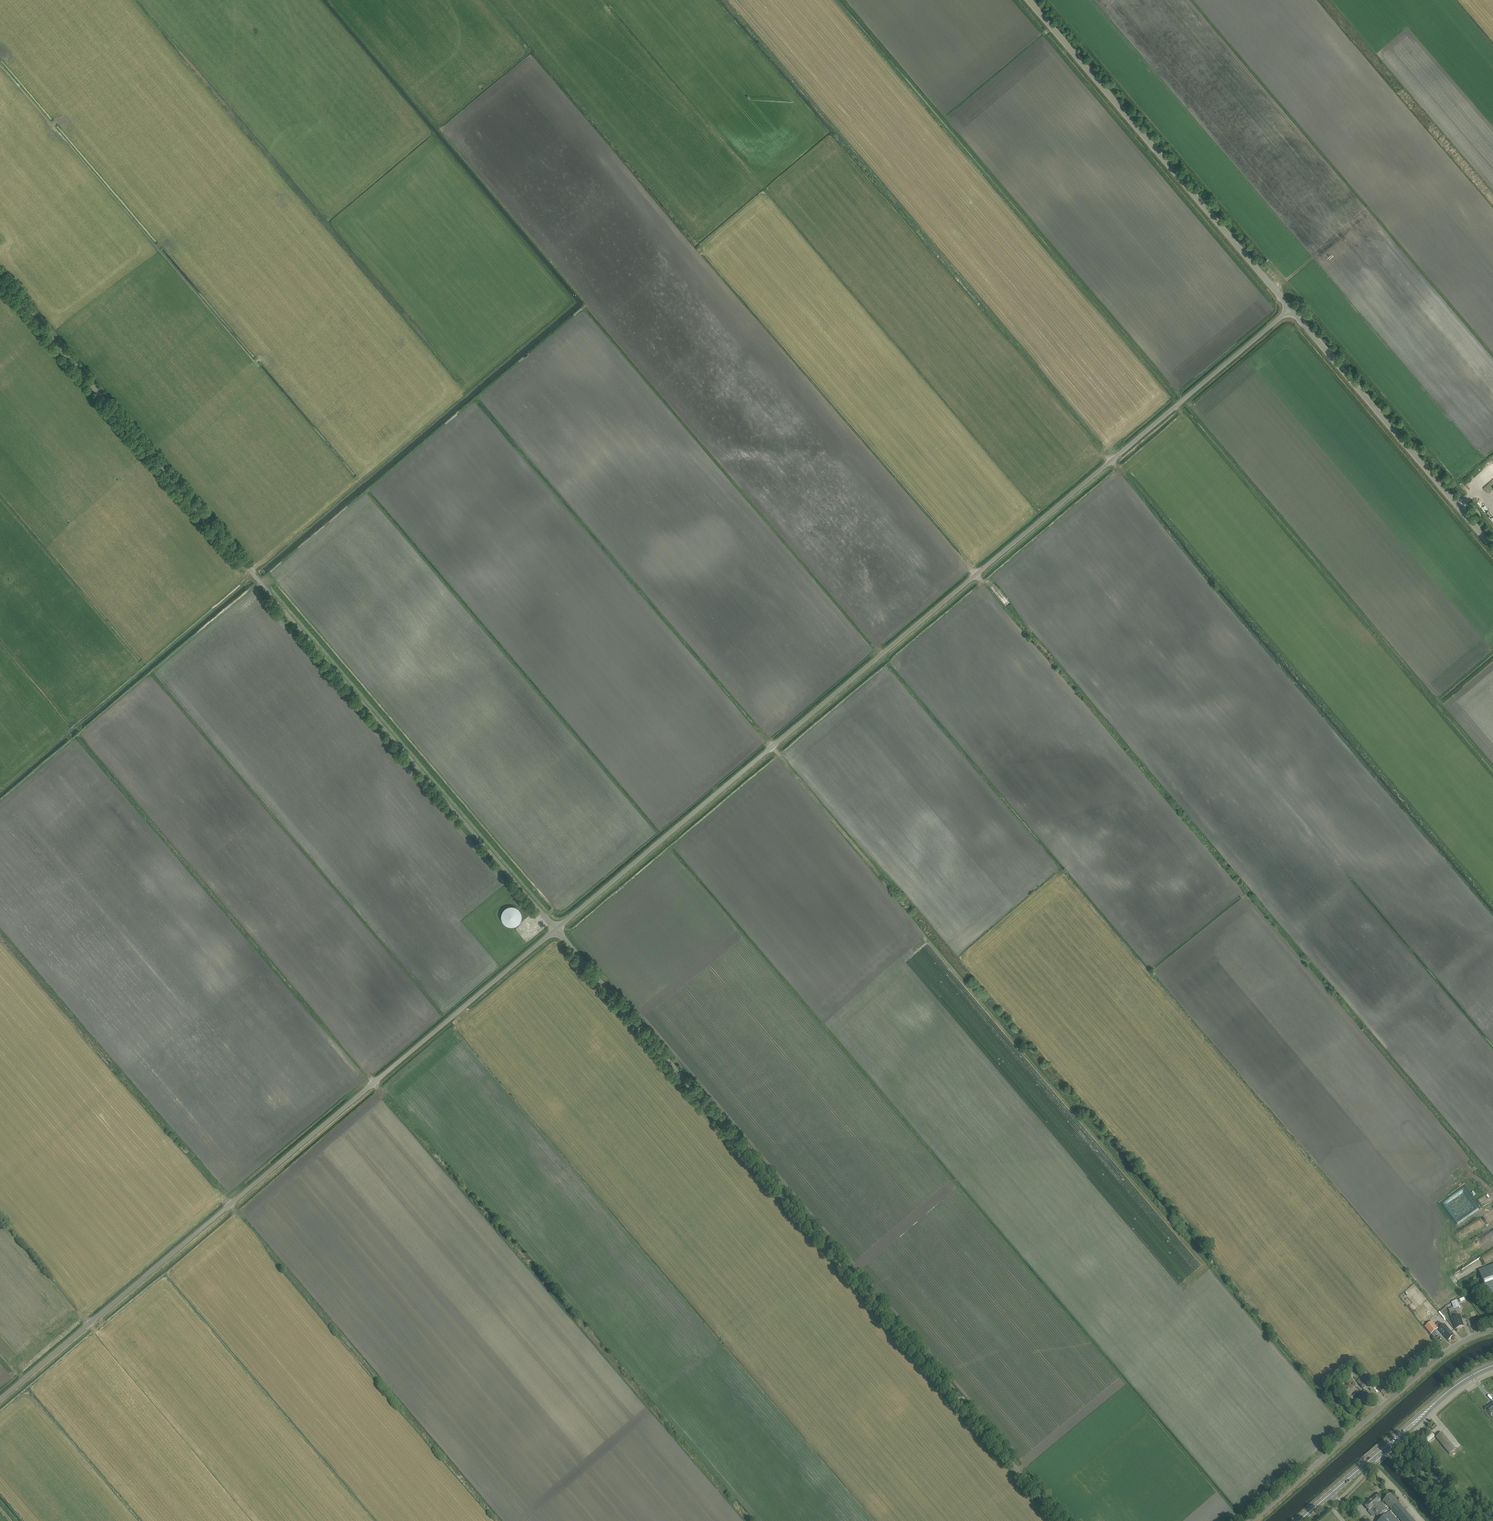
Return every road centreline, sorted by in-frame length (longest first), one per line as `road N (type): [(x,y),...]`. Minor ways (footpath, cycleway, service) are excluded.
road 1 (unclassified): [(556,929),(1291,309)]
road 2 (unclassified): [(556,929),(0,277)]
road 3 (unclassified): [(1060,1520),(556,929)]
road 4 (unclassified): [(0,1398),(556,929)]
road 5 (tertiary): [(1291,309),(1029,0)]
road 6 (tertiary): [(1492,548),(1291,309)]
road 7 (unclassified): [(1251,1520),(1451,1348),(1492,1330)]
road 8 (primary): [(1299,1520),(1456,1386),(1492,1366)]

